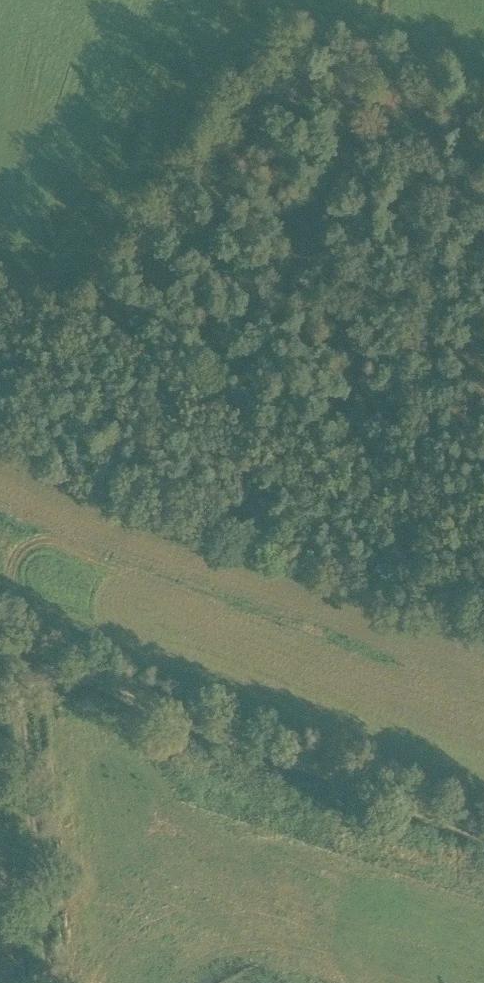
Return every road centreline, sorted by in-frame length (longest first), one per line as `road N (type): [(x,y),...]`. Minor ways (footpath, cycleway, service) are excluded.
road 1 (track): [(483,832),(13,646)]
road 2 (track): [(13,646),(49,982)]

